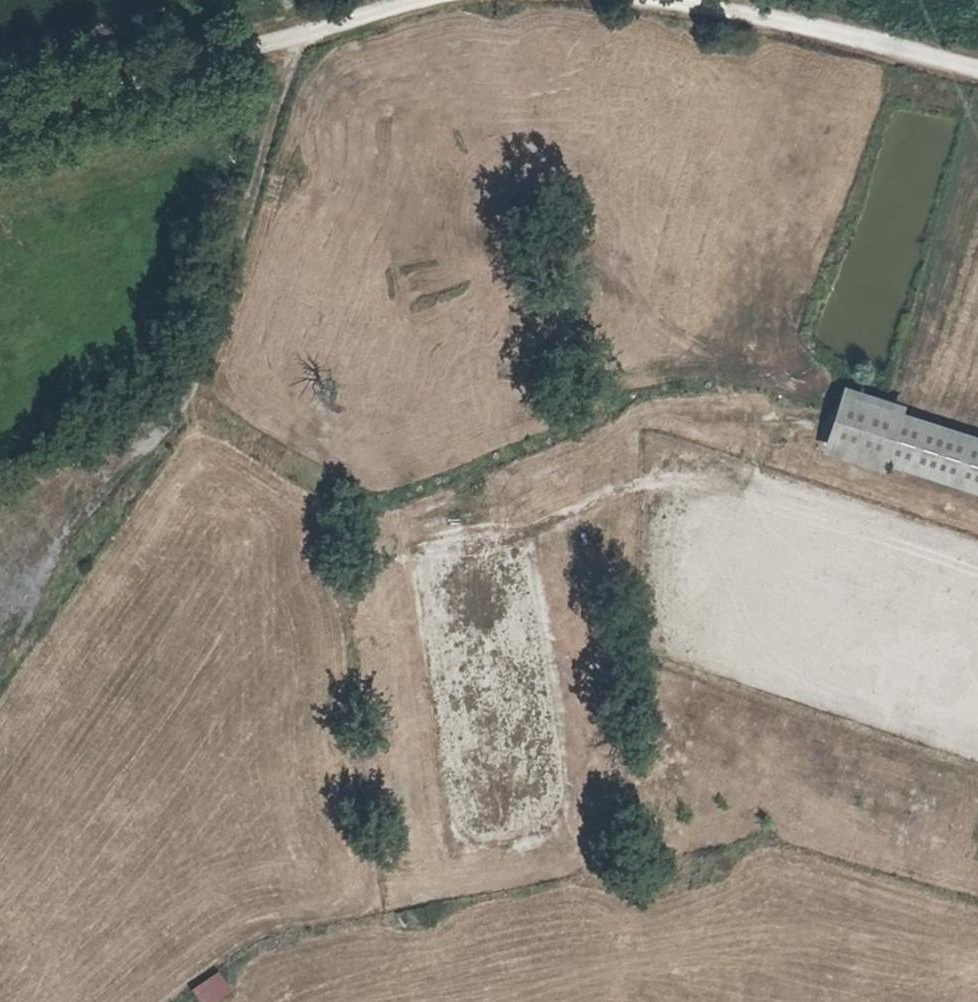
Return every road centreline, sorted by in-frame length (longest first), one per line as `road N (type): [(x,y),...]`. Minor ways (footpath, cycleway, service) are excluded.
road 1 (track): [(297,54),(175,418),(39,488),(0,547)]
road 2 (track): [(0,146),(474,0)]
road 3 (track): [(636,0),(977,81)]

